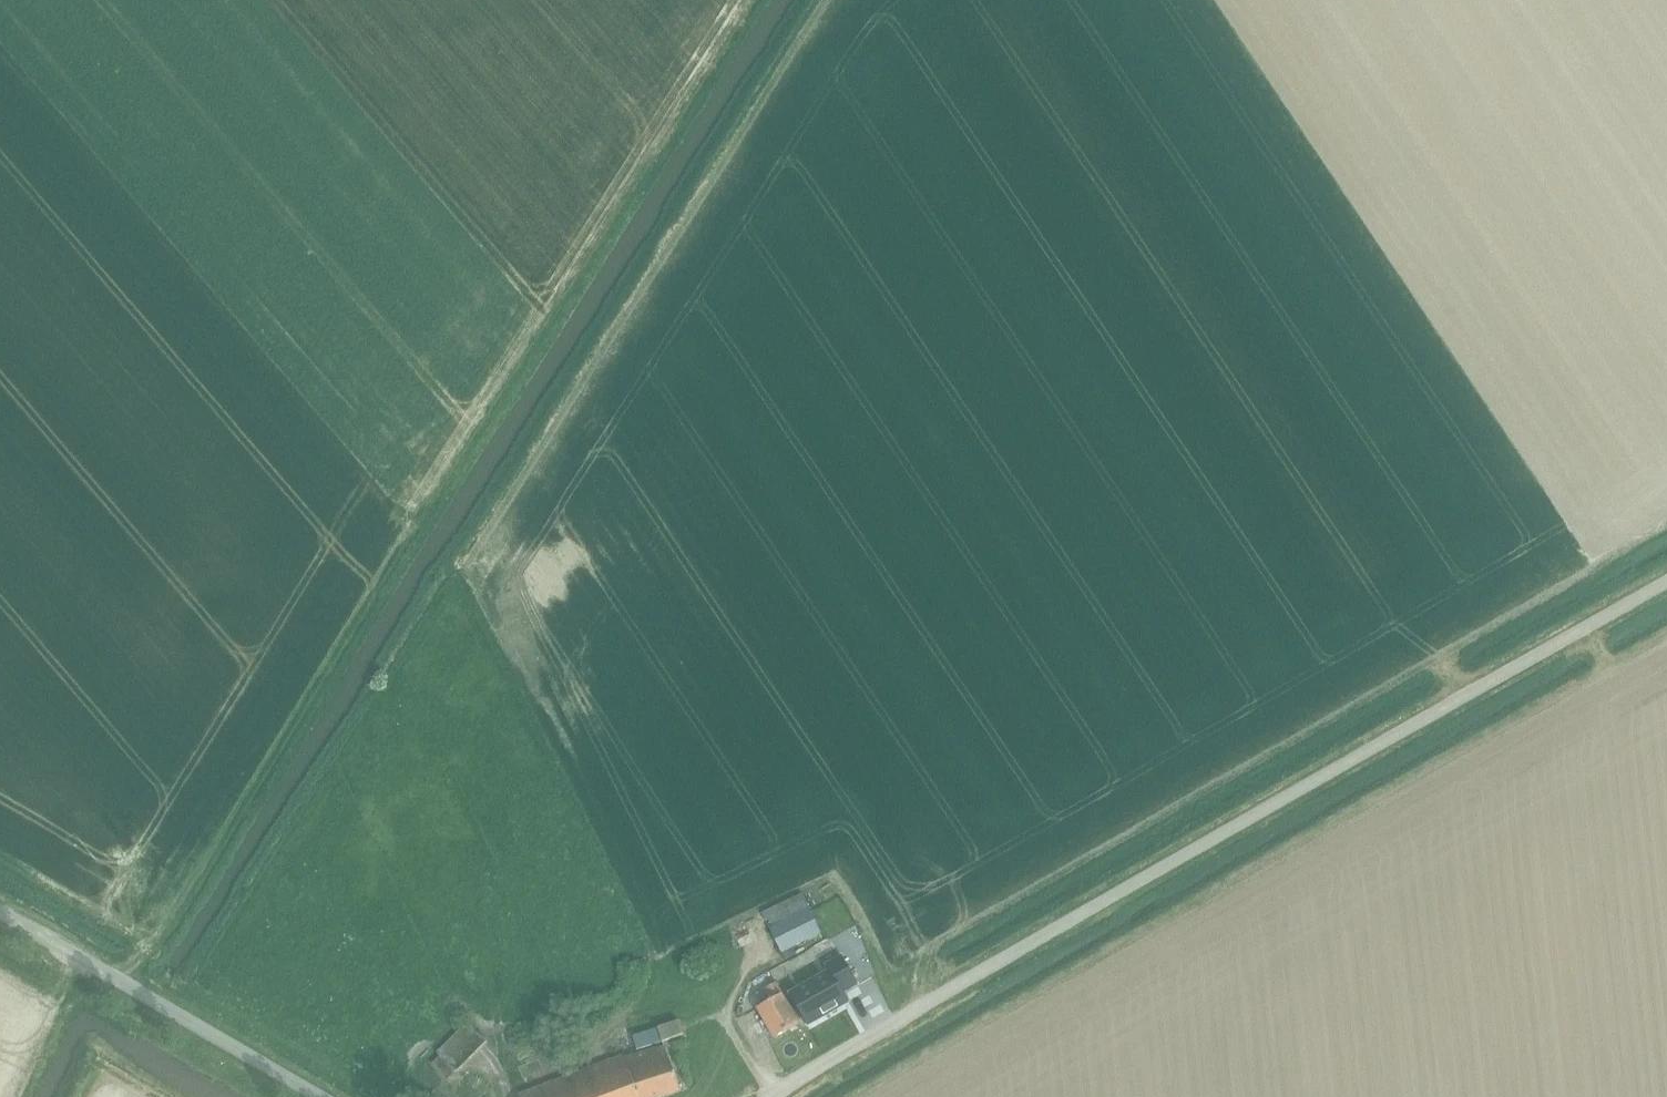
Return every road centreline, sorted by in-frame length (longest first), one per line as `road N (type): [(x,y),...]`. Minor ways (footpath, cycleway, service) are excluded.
road 1 (unclassified): [(791,1096),(860,1041),(1666,587)]
road 2 (unclassified): [(325,1096),(0,909)]

